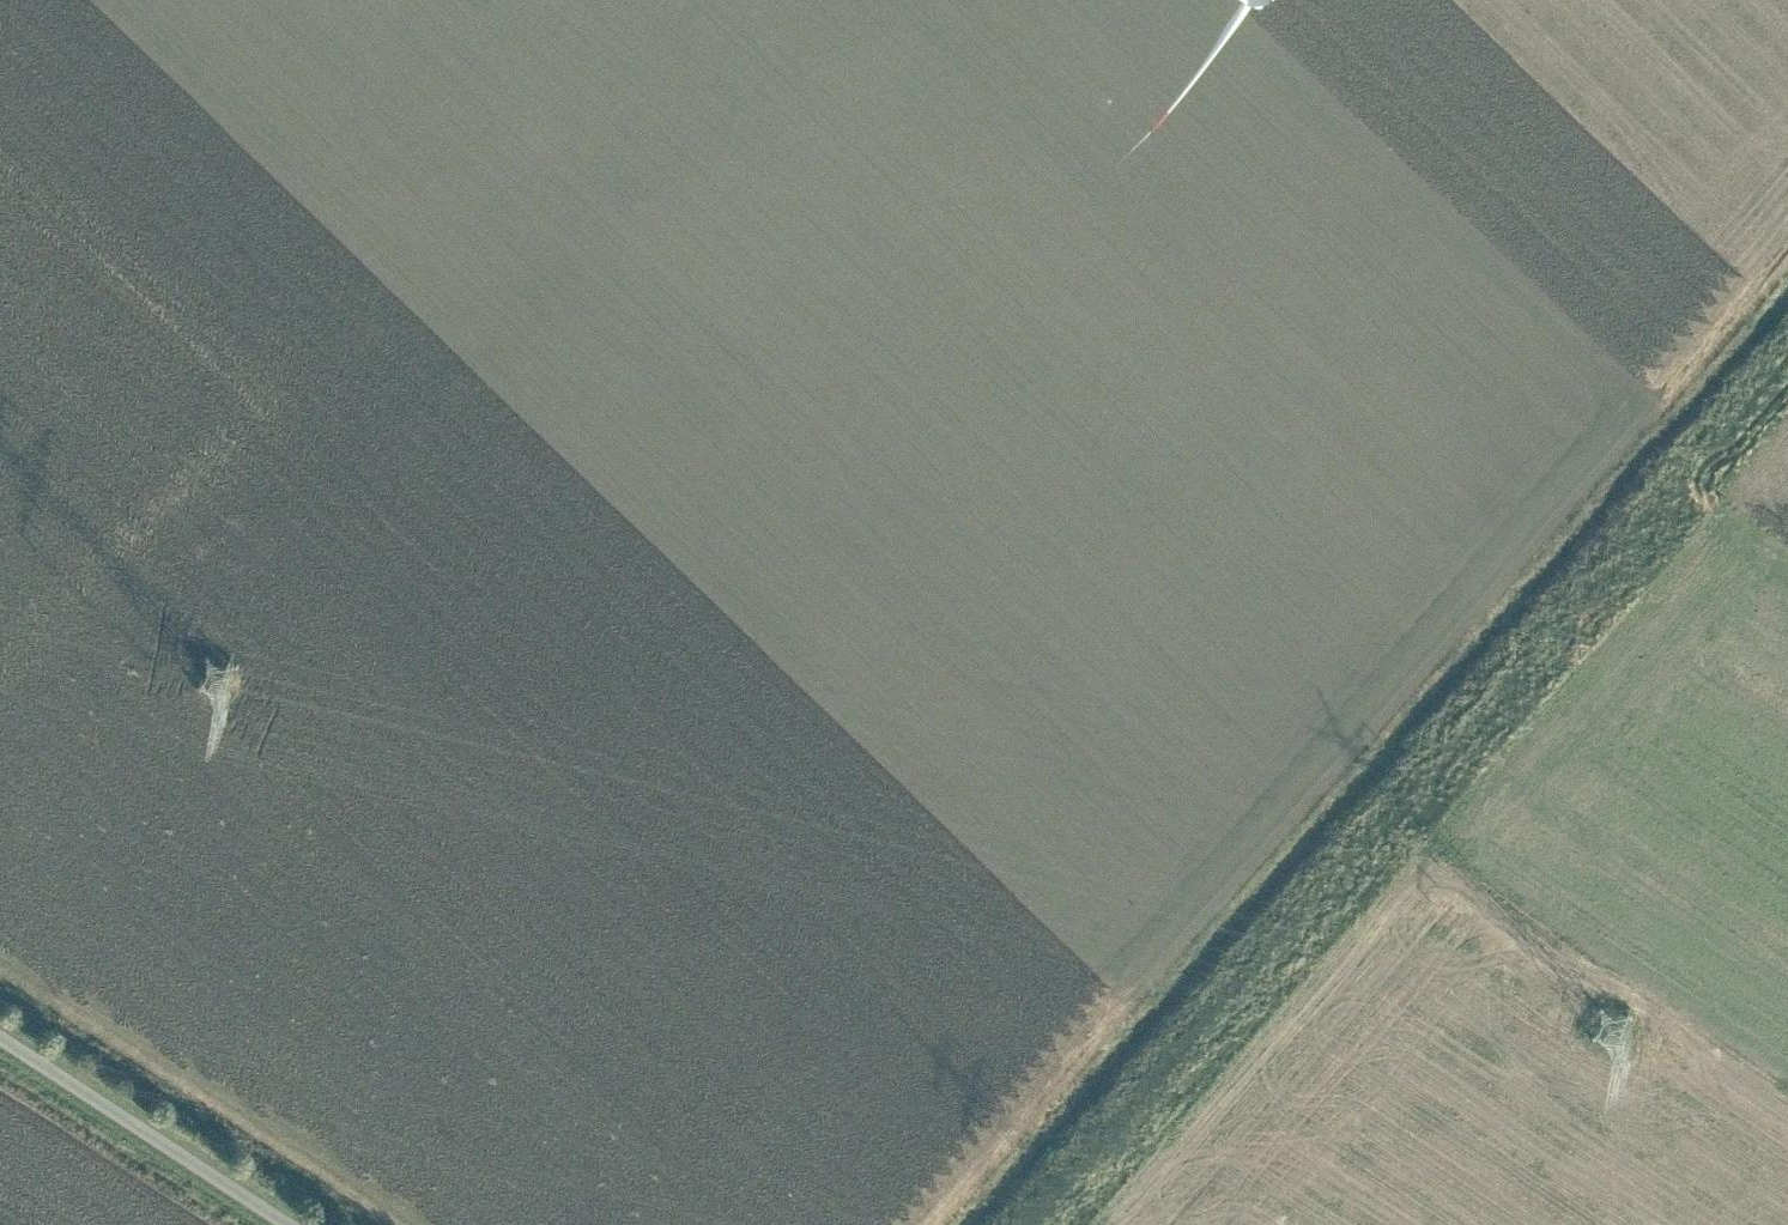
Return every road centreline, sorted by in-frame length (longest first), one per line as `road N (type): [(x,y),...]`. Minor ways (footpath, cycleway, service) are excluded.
road 1 (unclassified): [(287,1224),(0,1033)]

